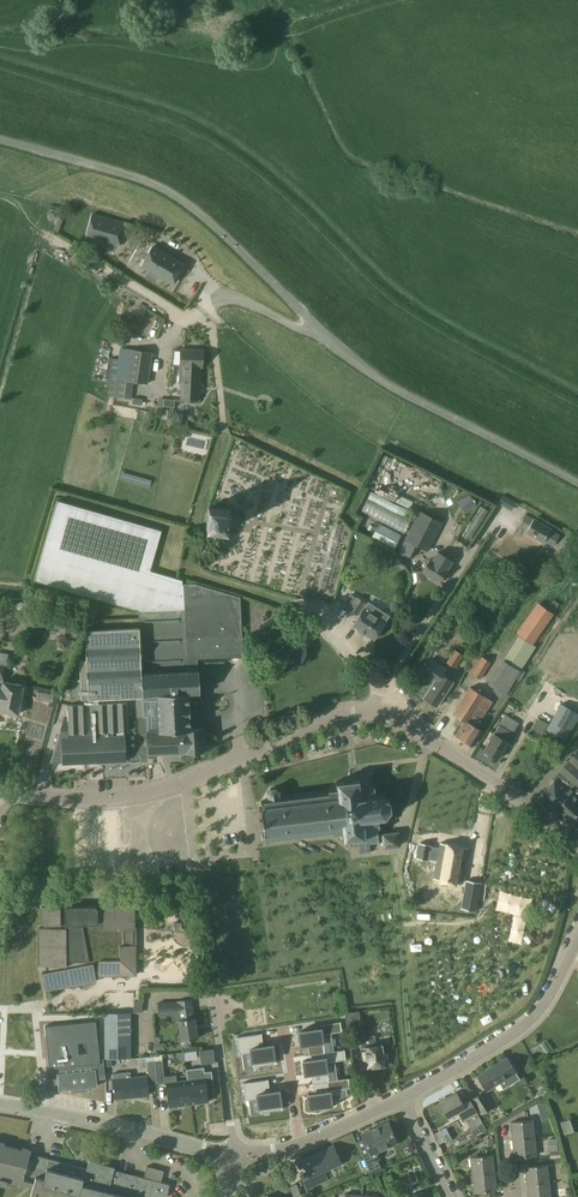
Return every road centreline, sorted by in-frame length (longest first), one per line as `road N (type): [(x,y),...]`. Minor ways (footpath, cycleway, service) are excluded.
road 1 (unclassified): [(577,483),(387,385),(176,196),(0,140)]
road 2 (residential): [(0,792),(74,799),(145,794),(323,718),(373,712)]
road 3 (residential): [(238,1157),(199,880)]
road 4 (track): [(303,604),(188,572),(223,428)]
road 5 (residential): [(402,1098),(530,1023),(577,937)]
road 6 (residential): [(577,846),(467,766),(373,712)]
road 7 (residential): [(238,1157),(0,1105)]
road 8 (residential): [(373,712),(382,683),(485,531)]

